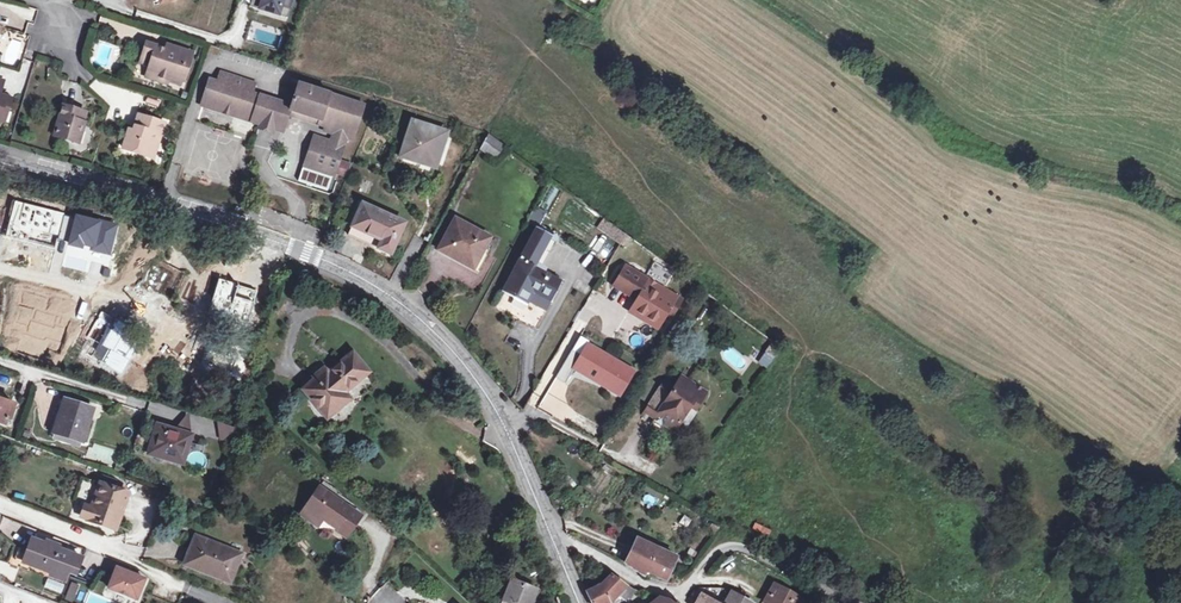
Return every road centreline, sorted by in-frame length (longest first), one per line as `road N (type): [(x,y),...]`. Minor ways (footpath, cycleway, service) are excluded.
road 1 (tertiary): [(0,160),(289,245),(357,276),(435,331),(508,433),(579,602)]

